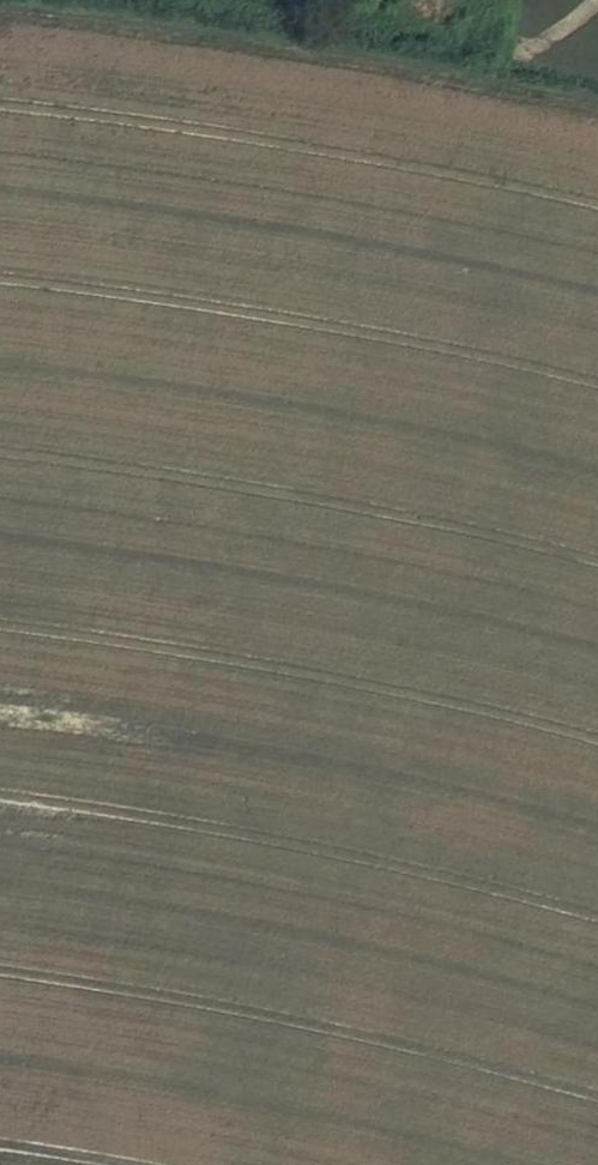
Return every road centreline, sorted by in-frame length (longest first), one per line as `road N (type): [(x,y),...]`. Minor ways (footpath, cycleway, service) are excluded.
road 1 (track): [(0,9),(372,58),(597,108)]

